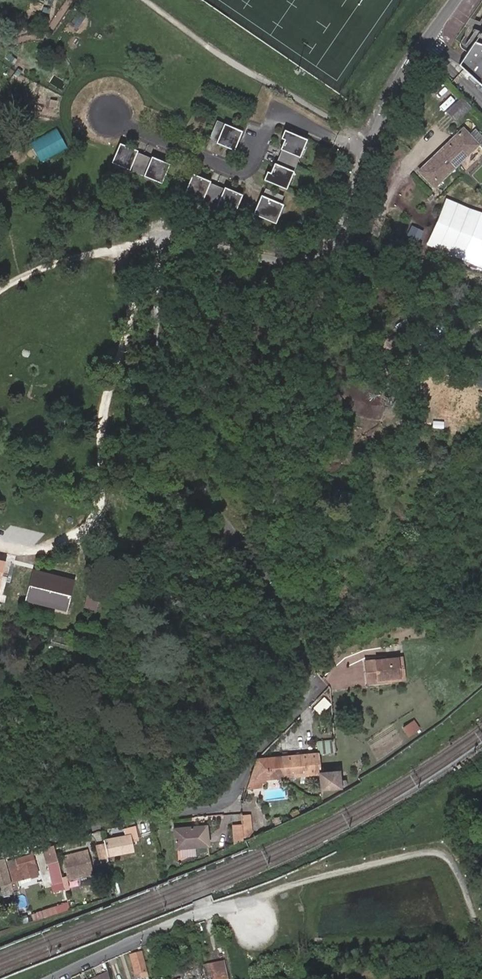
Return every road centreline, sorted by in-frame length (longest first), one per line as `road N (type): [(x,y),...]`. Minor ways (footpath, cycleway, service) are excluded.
road 1 (residential): [(0,853),(228,800),(266,741),(310,698),(311,673)]
road 2 (residential): [(370,151),(279,110),(243,169),(112,118)]
road 3 (residential): [(52,978),(163,926),(242,902)]

